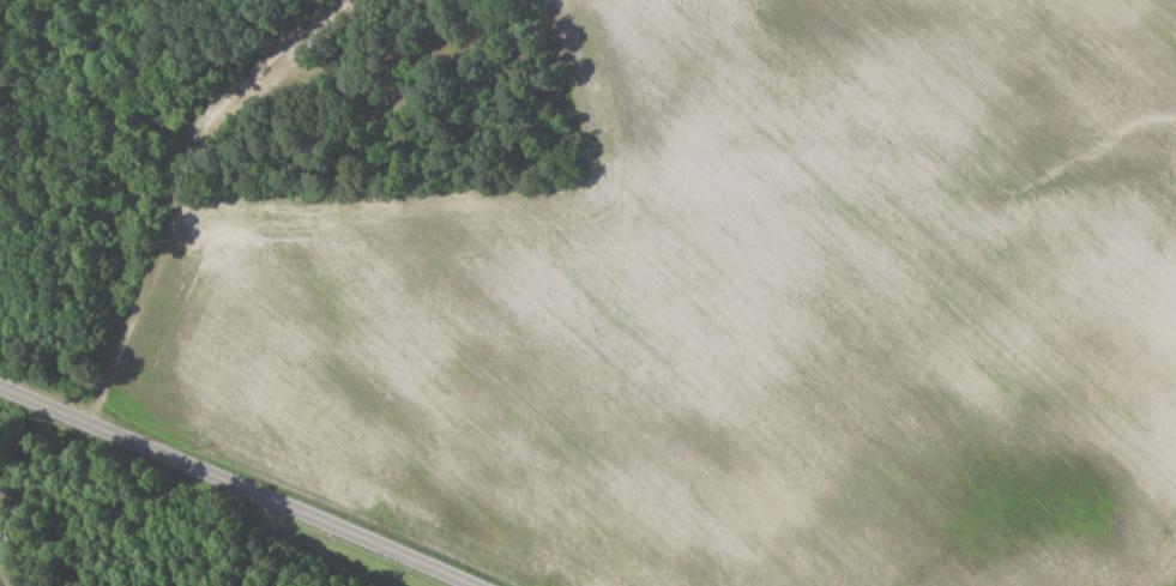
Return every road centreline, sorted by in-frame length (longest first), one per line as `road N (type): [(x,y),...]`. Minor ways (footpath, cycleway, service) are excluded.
road 1 (residential): [(485,585),(0,374)]

